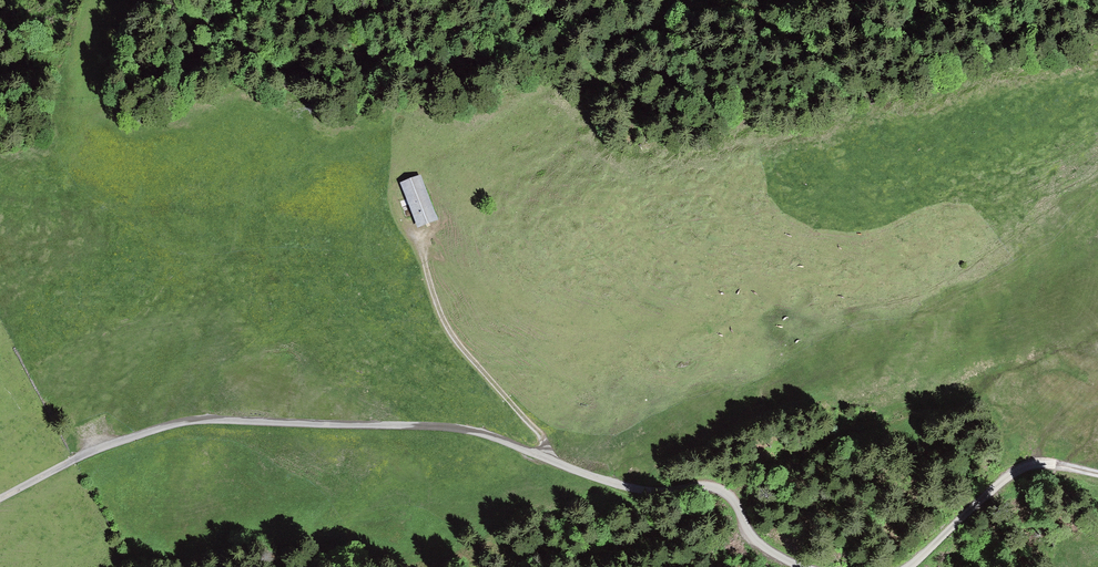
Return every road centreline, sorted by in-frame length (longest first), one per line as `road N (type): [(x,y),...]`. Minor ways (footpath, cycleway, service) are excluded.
road 1 (unclassified): [(0,498),(92,451),(188,421),(454,428),(629,488),(723,490),(754,539),(803,566)]
road 2 (track): [(546,459),(538,433),(446,324),(419,246)]
road 3 (unclassified): [(908,566),(1023,467),(1097,474)]

